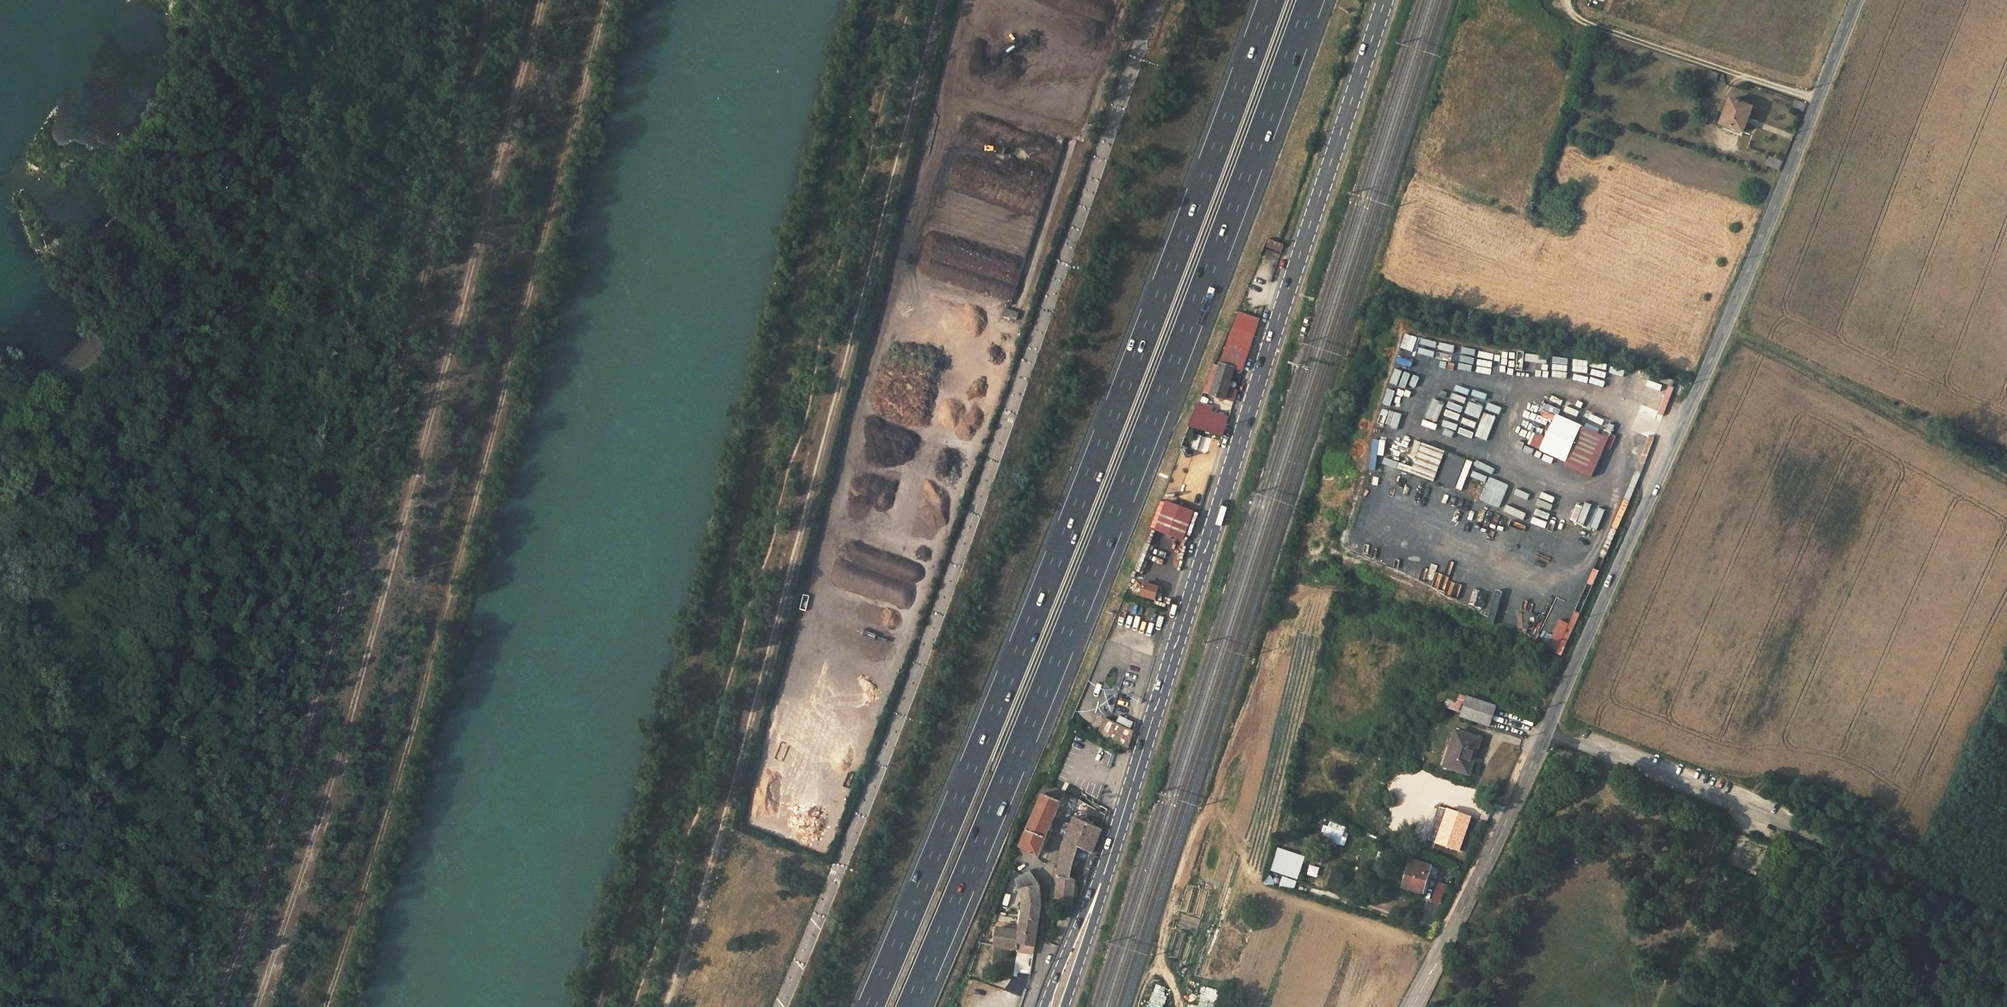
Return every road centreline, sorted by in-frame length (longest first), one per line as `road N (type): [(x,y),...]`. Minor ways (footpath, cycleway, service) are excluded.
road 1 (motorway): [(910,1006),(1086,586),(1311,0)]
road 2 (motorway): [(1271,0),(1055,563),(870,1006)]
road 3 (unclassified): [(1156,0),(937,616),(780,1006)]
road 4 (secondary): [(1055,1006),(1385,0)]
road 5 (track): [(542,0),(412,491),(257,1006)]
road 6 (track): [(213,1006),(359,546),(496,0)]
road 7 (track): [(598,1006),(652,841),(873,0)]
road 8 (track): [(665,1006),(742,758),(939,0)]
road 9 (tertiary): [(1862,0),(1545,733)]
road 10 (residential): [(1545,733),(2006,917)]
road 11 (track): [(1725,326),(2006,475)]
road 12 (tertiary): [(1545,733),(1410,1006)]
road 13 (track): [(1816,846),(1730,1006)]
road 14 (track): [(1178,1006),(1162,955),(1198,835)]
road 15 (residential): [(1048,874),(1038,972),(1026,1006)]

